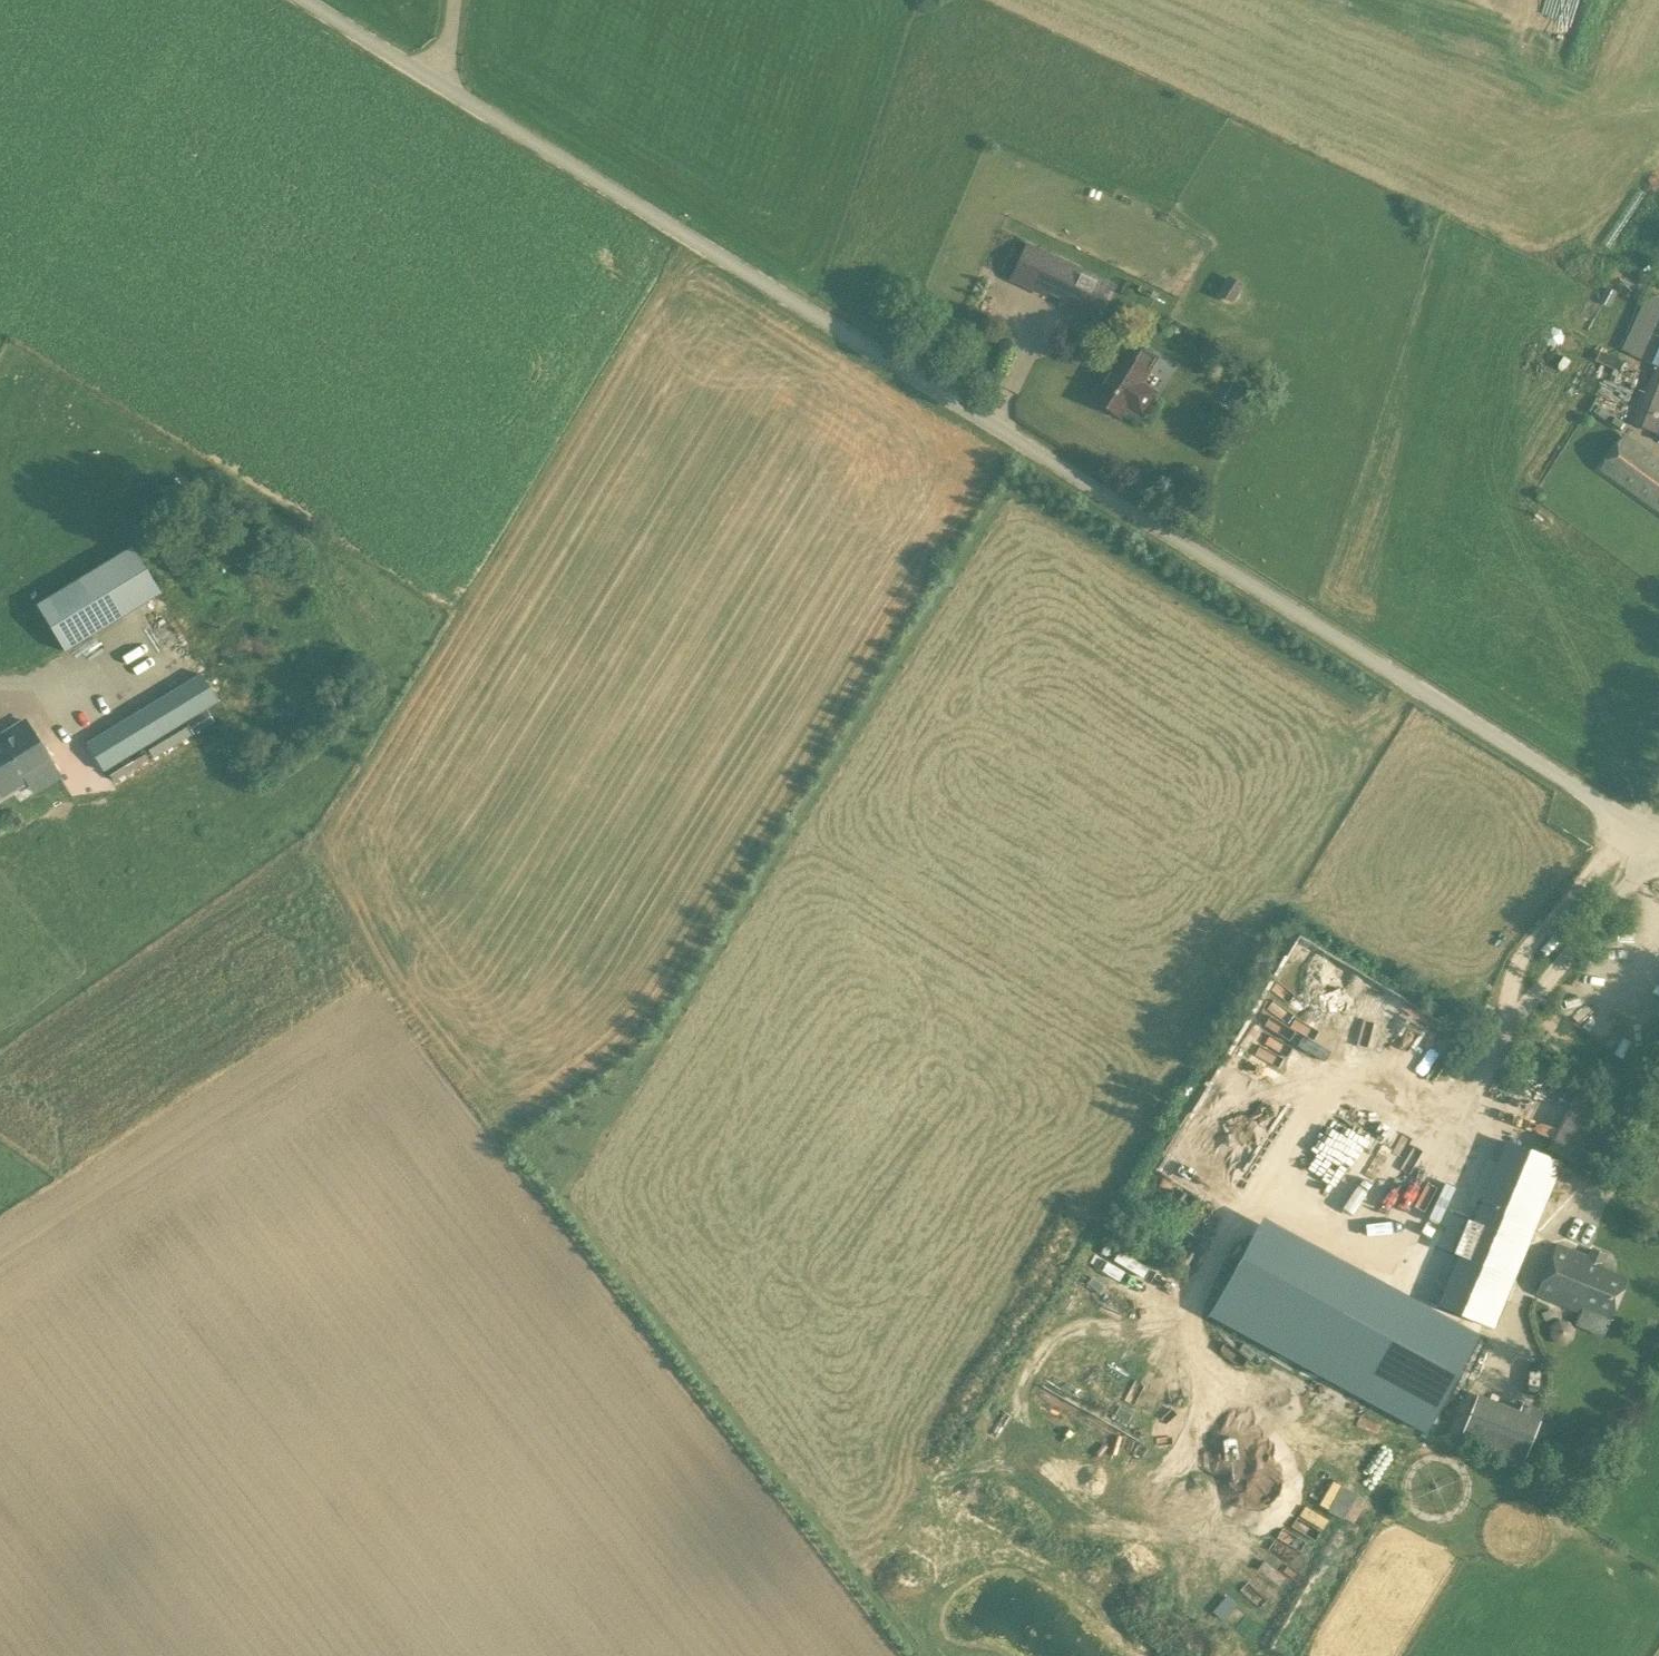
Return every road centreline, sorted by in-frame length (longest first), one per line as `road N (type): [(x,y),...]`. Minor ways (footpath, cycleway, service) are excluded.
road 1 (unclassified): [(303,0),(1658,839)]

